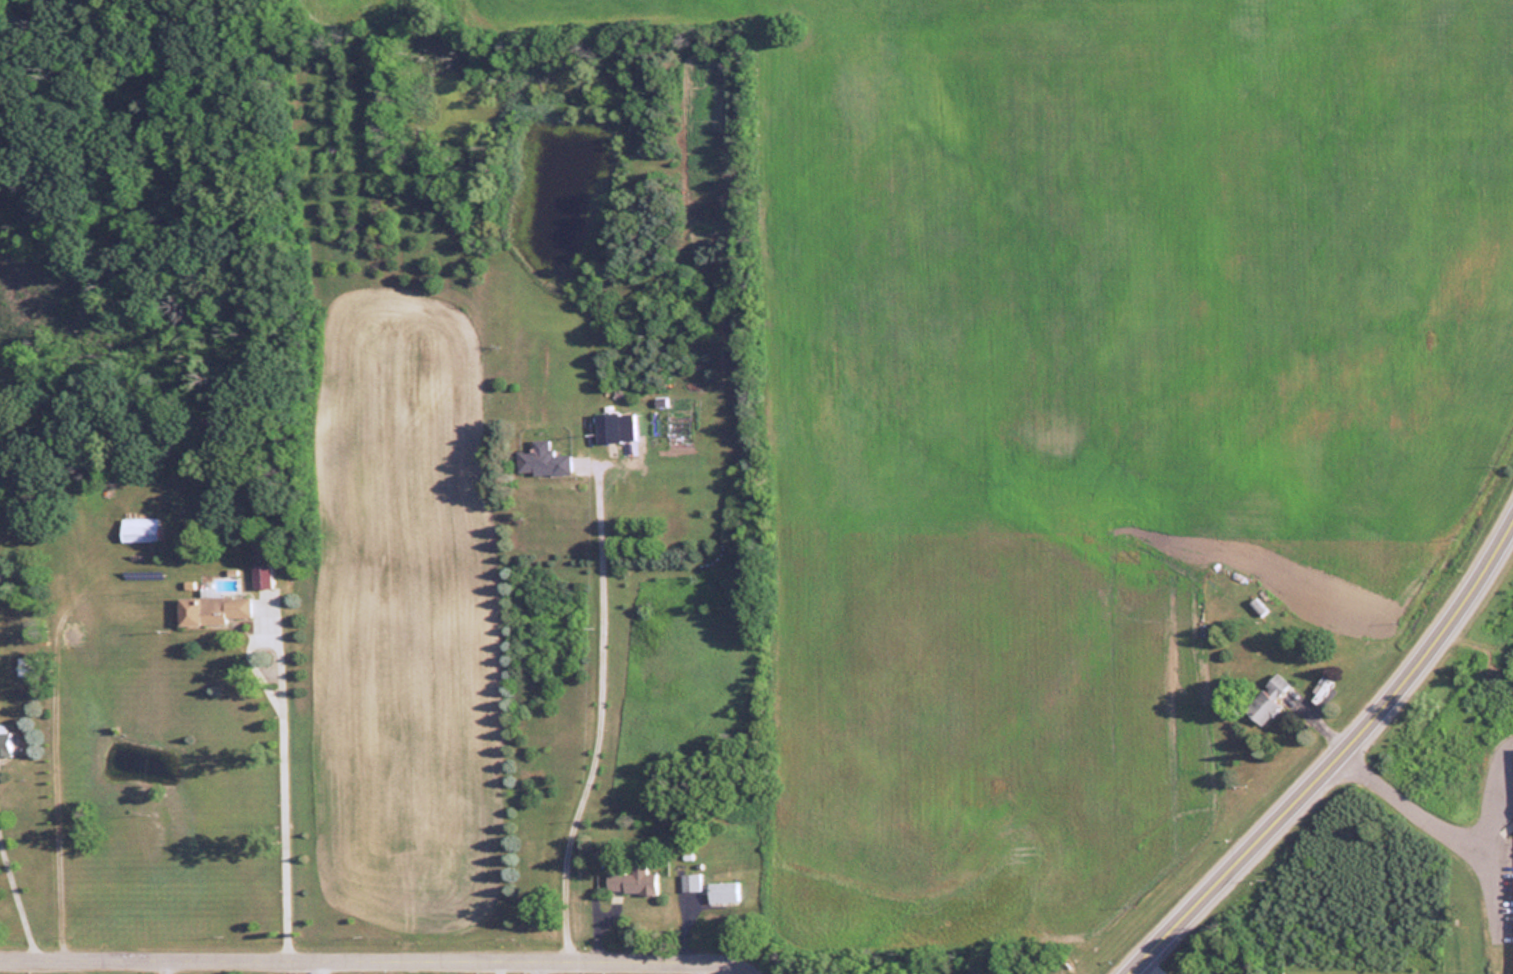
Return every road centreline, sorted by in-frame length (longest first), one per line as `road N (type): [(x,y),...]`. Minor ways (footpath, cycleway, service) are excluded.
road 1 (residential): [(0,953),(708,953),(731,955),(762,973)]
road 2 (primary): [(1512,519),(1452,617),(1377,711),(1123,973)]

